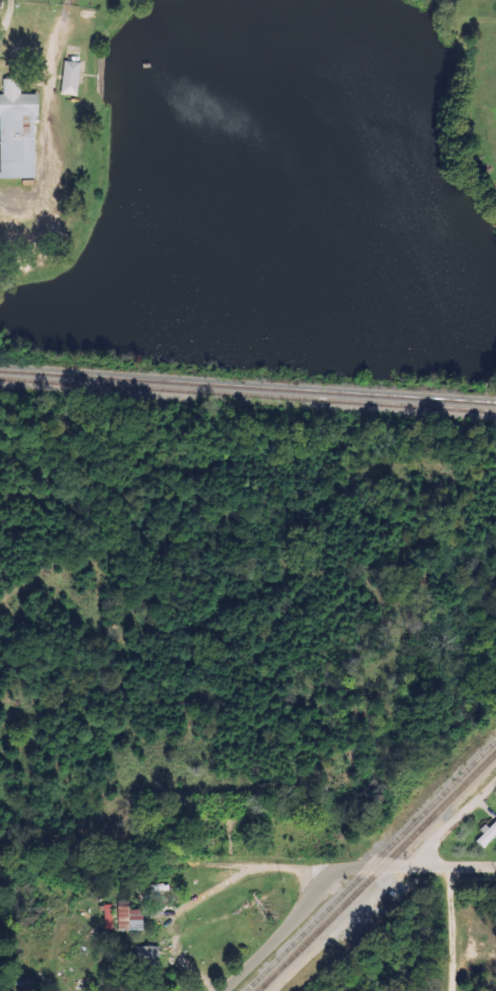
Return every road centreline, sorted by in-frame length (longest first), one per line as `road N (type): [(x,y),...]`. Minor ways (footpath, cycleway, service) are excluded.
road 1 (residential): [(495,868),(9,863)]
road 2 (residential): [(221,990),(343,867)]
road 3 (residential): [(408,867),(495,782)]

